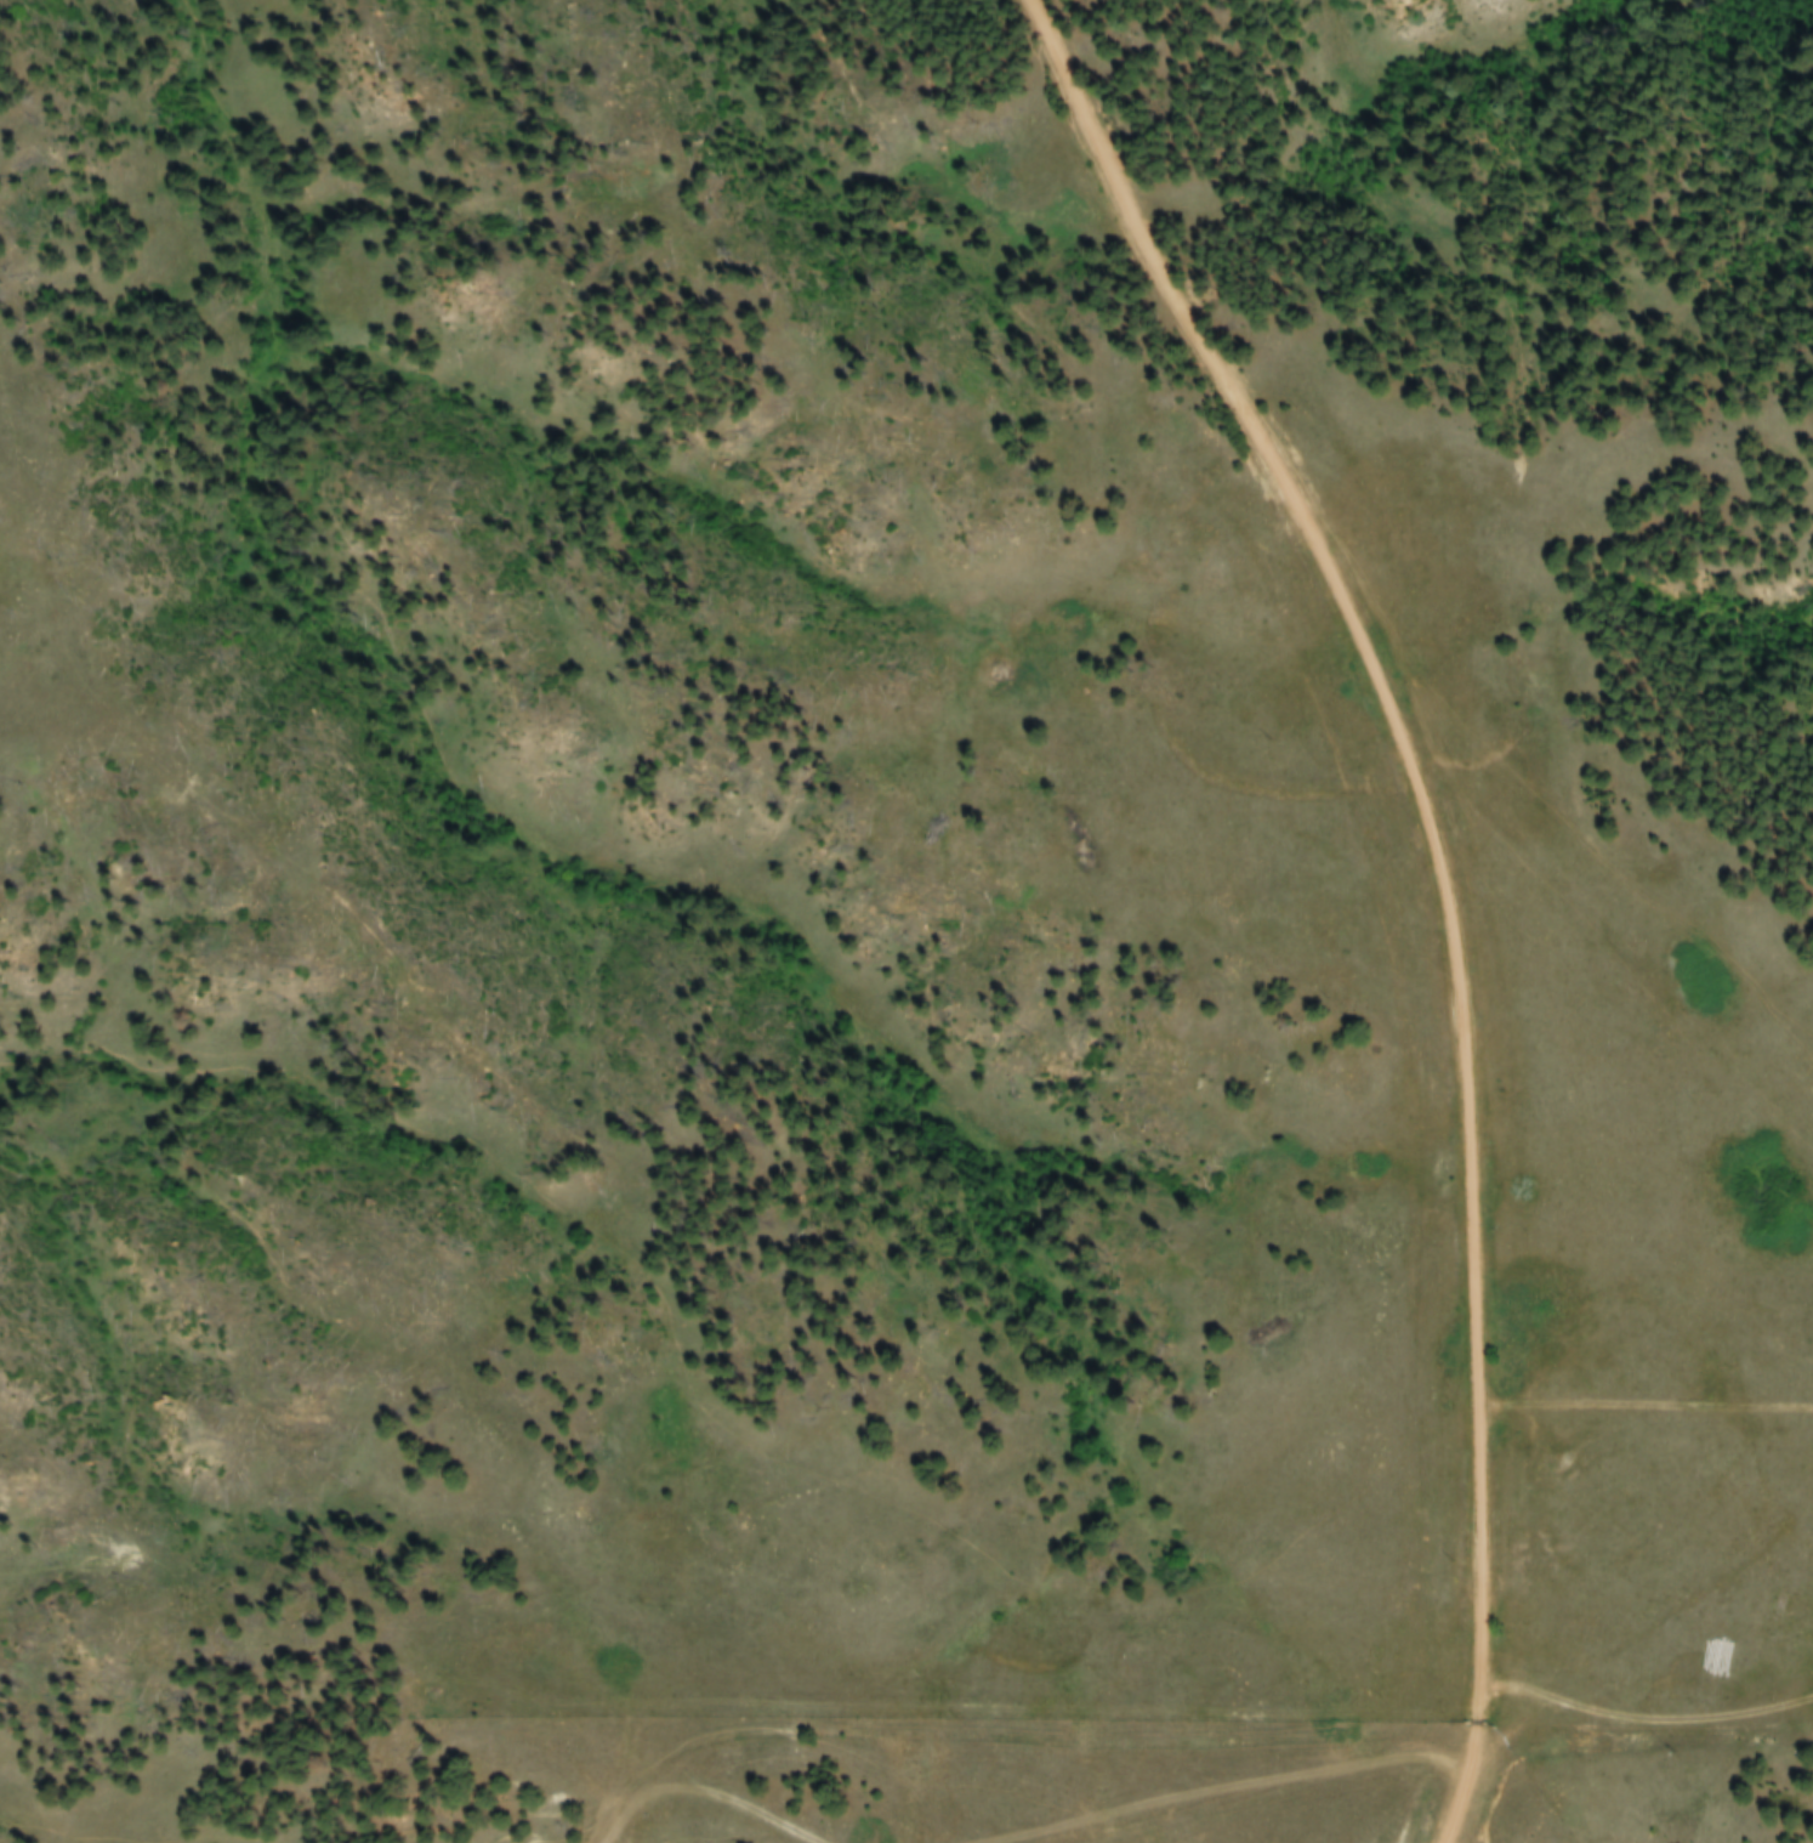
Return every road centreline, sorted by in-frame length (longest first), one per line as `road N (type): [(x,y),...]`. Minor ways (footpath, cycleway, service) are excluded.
road 1 (track): [(1478,1403),(1812,1404)]

